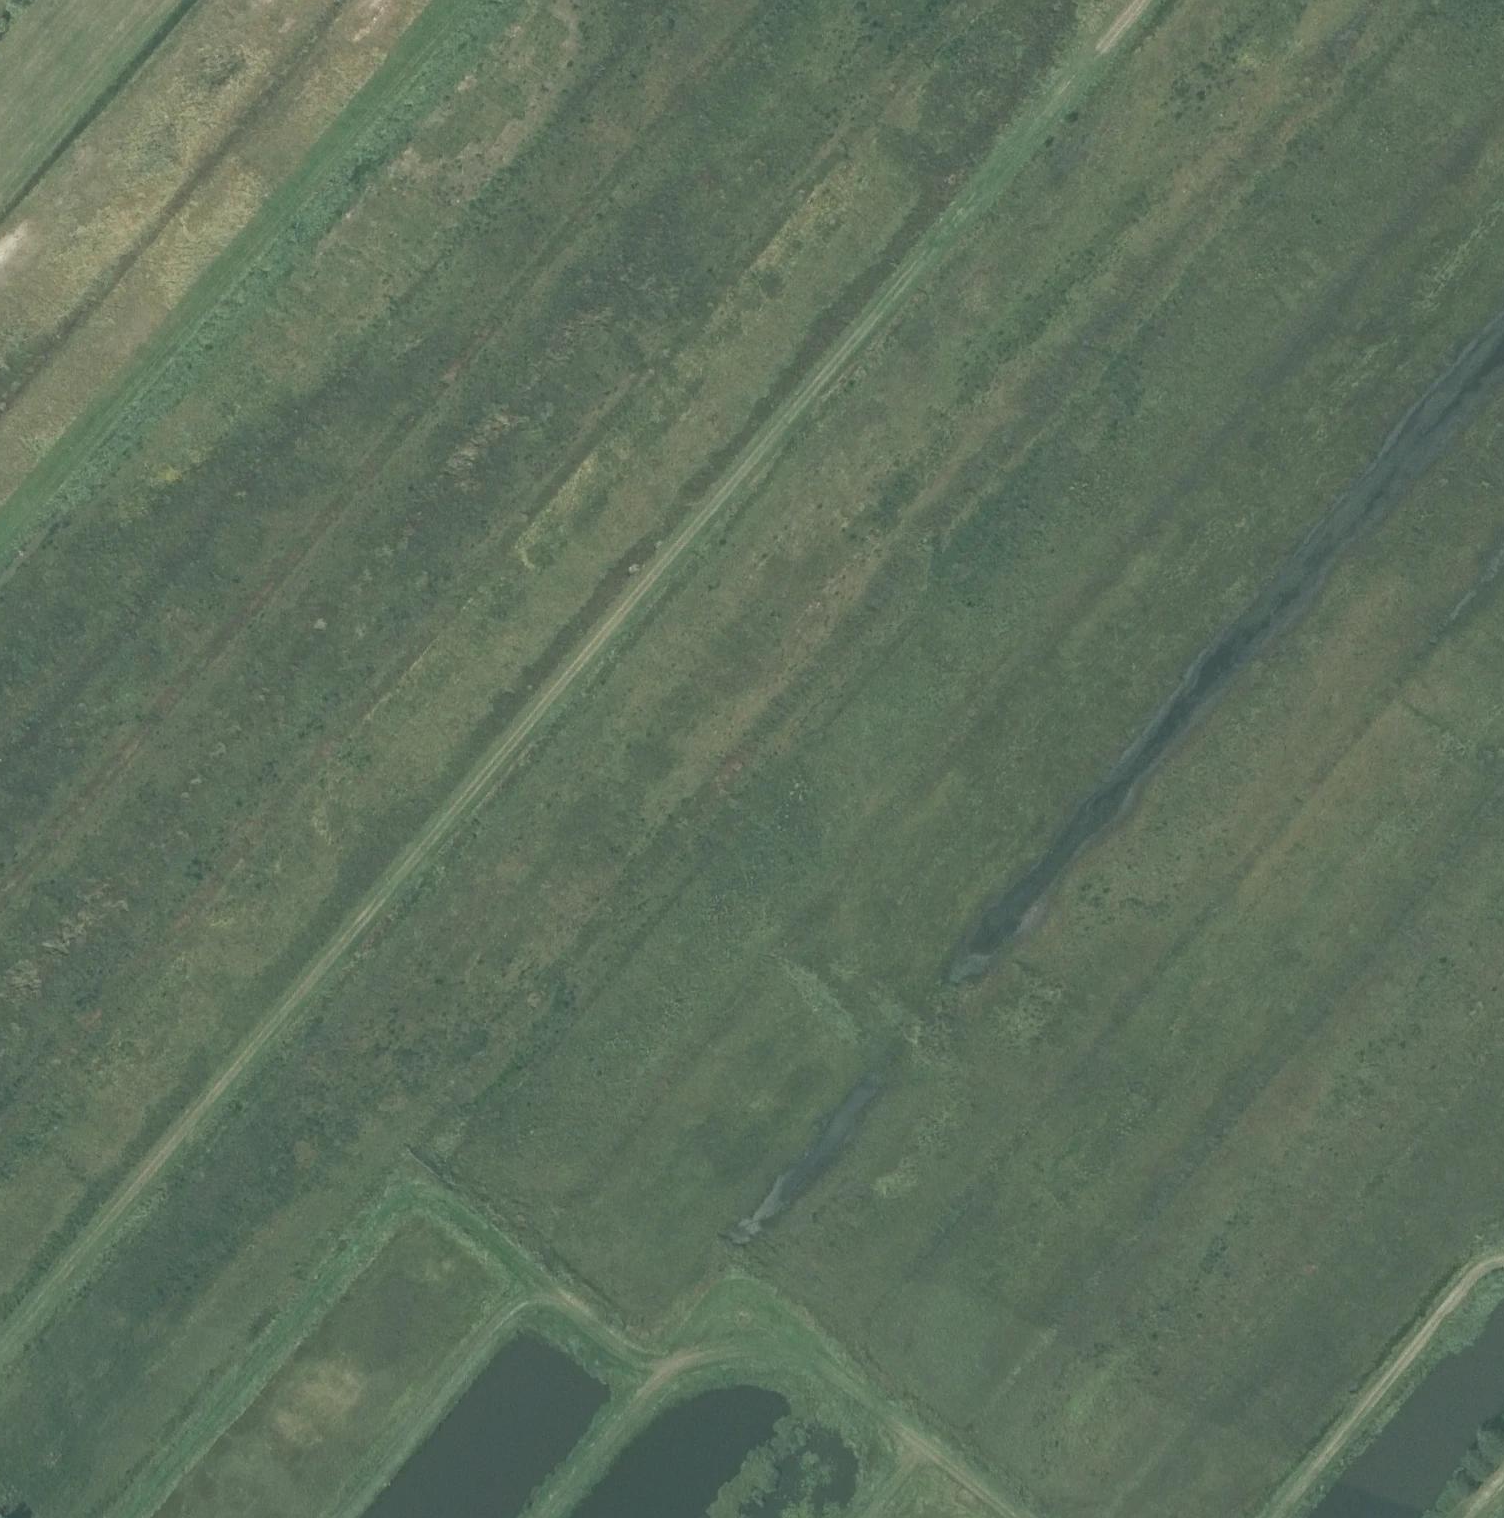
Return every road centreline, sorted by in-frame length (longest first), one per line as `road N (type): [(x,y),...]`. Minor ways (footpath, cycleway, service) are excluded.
road 1 (track): [(0,1344),(1139,0)]
road 2 (track): [(1278,1517),(1477,1276),(1503,1268)]
road 3 (track): [(919,1440),(1014,1517)]

